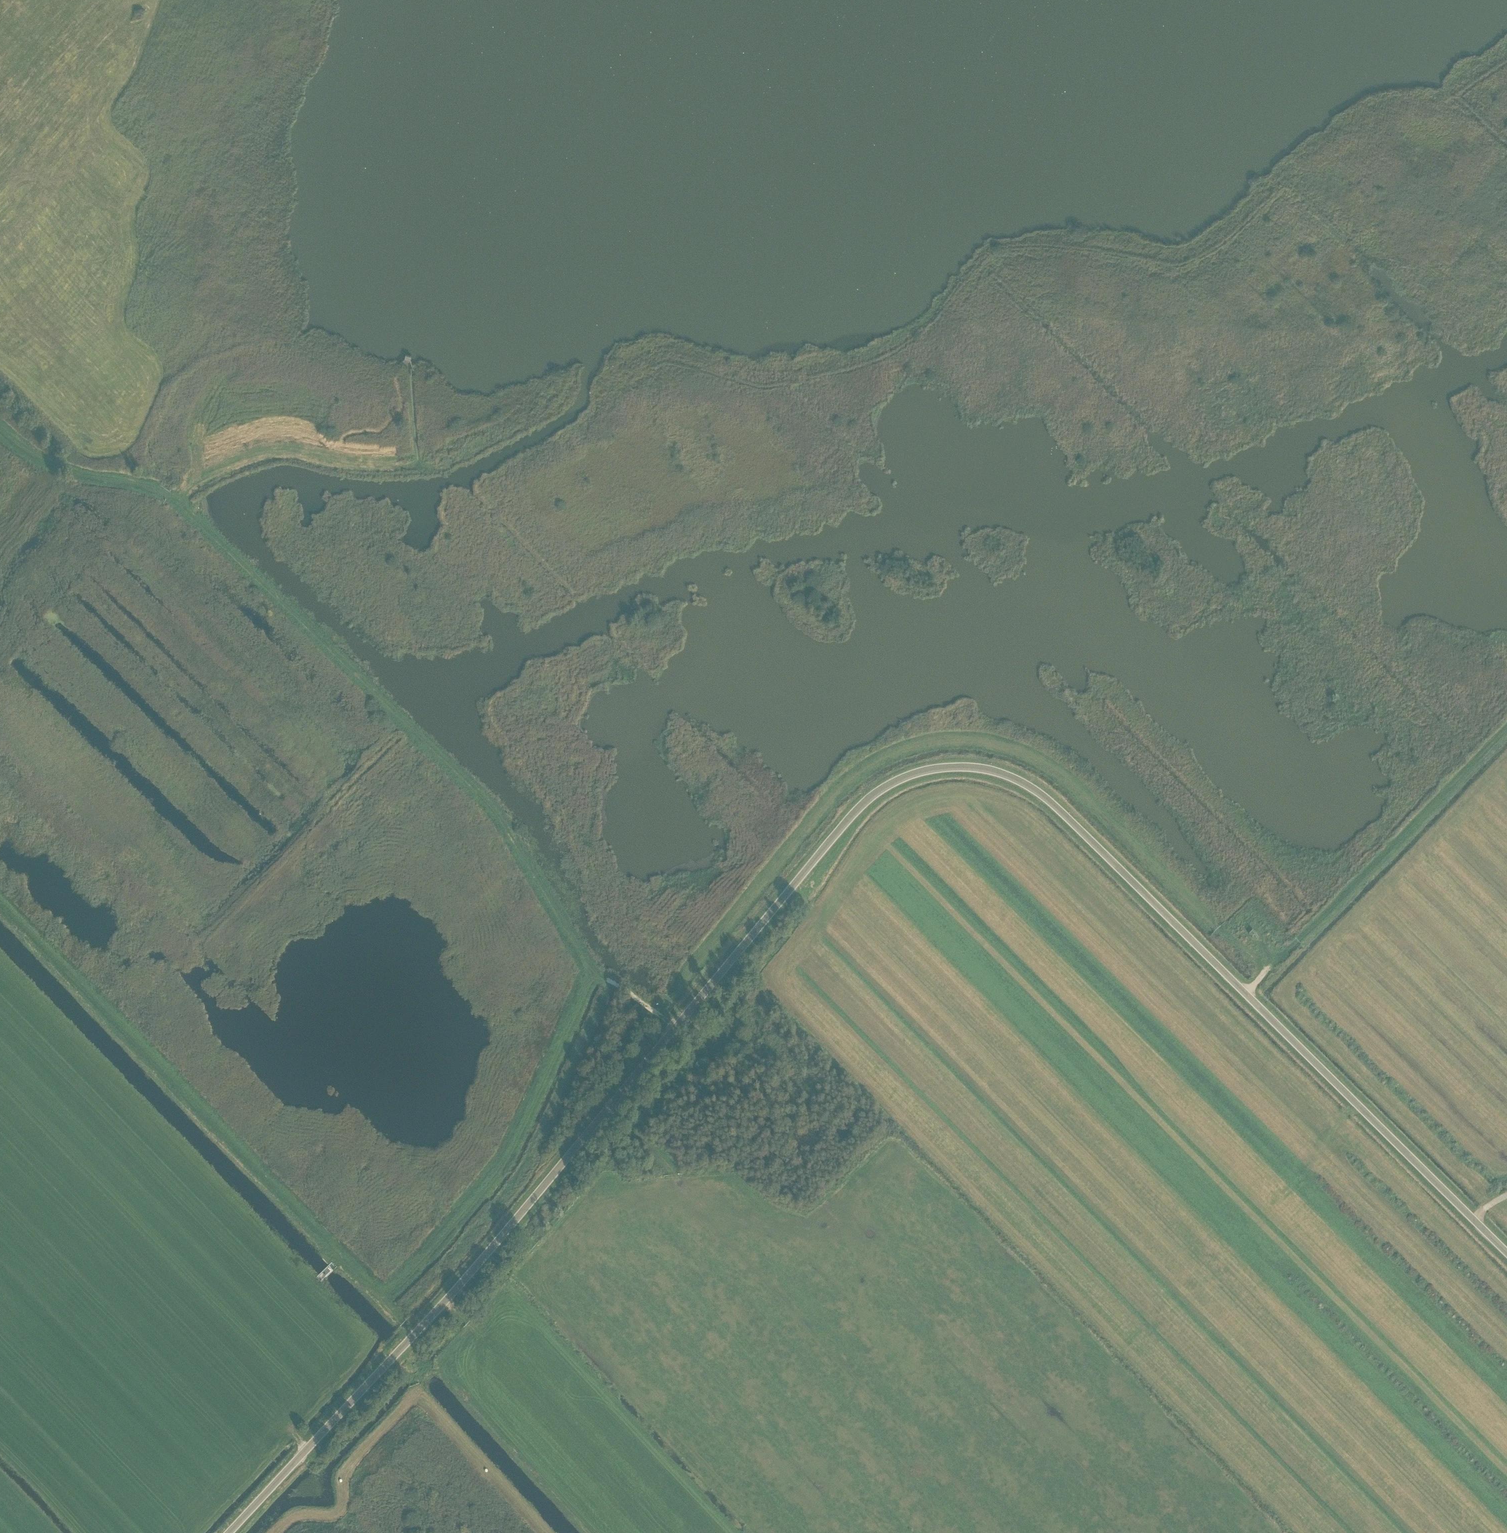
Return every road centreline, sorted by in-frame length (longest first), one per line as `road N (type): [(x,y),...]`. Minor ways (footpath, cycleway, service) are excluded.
road 1 (unclassified): [(1506,1253),(1049,801),(999,773),(930,770),(888,786),(848,821),(450,1297),(230,1532)]

